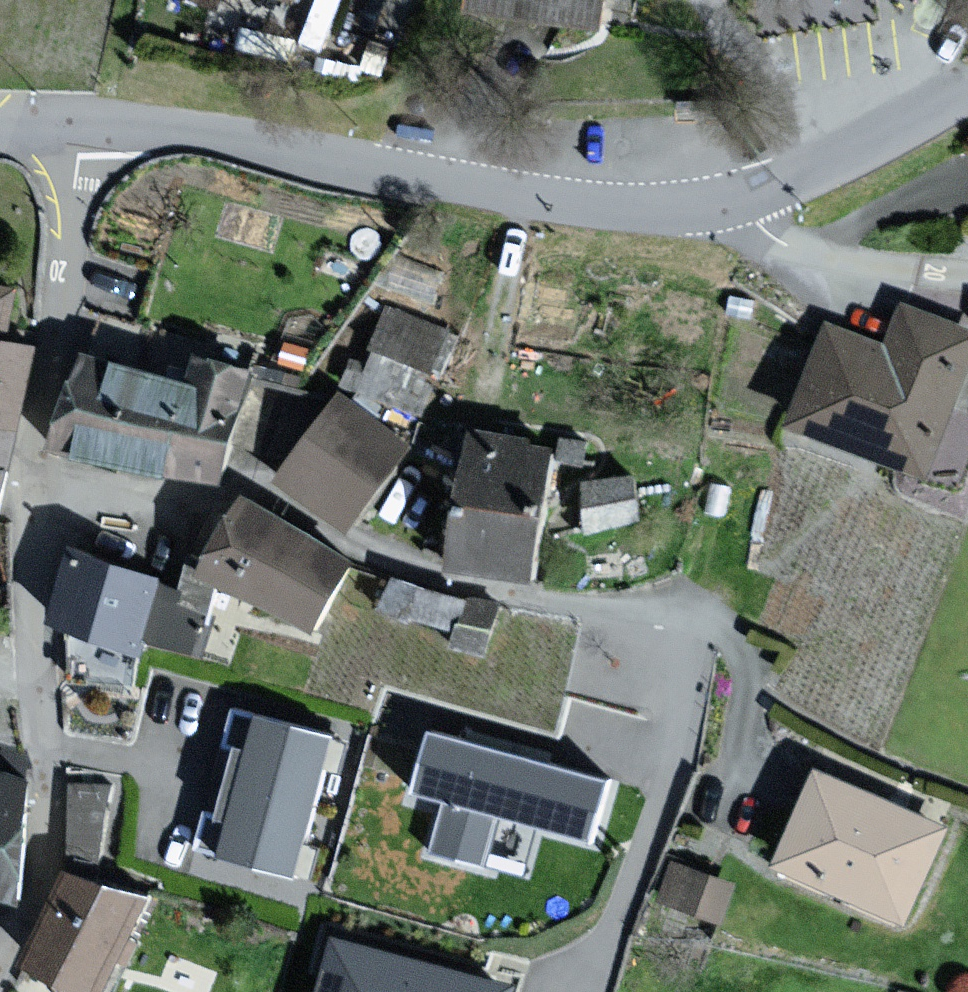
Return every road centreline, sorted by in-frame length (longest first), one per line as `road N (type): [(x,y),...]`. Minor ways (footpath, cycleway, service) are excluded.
road 1 (residential): [(81,126),(34,485),(44,860),(0,970)]
road 2 (residential): [(81,126),(202,133),(582,204),(685,210),(745,199)]
road 3 (residential): [(745,199),(768,237),(790,248),(853,269),(967,275)]
road 4 (residential): [(745,199),(829,167),(967,90)]
road 5 (track): [(523,195),(494,340),(497,405)]

